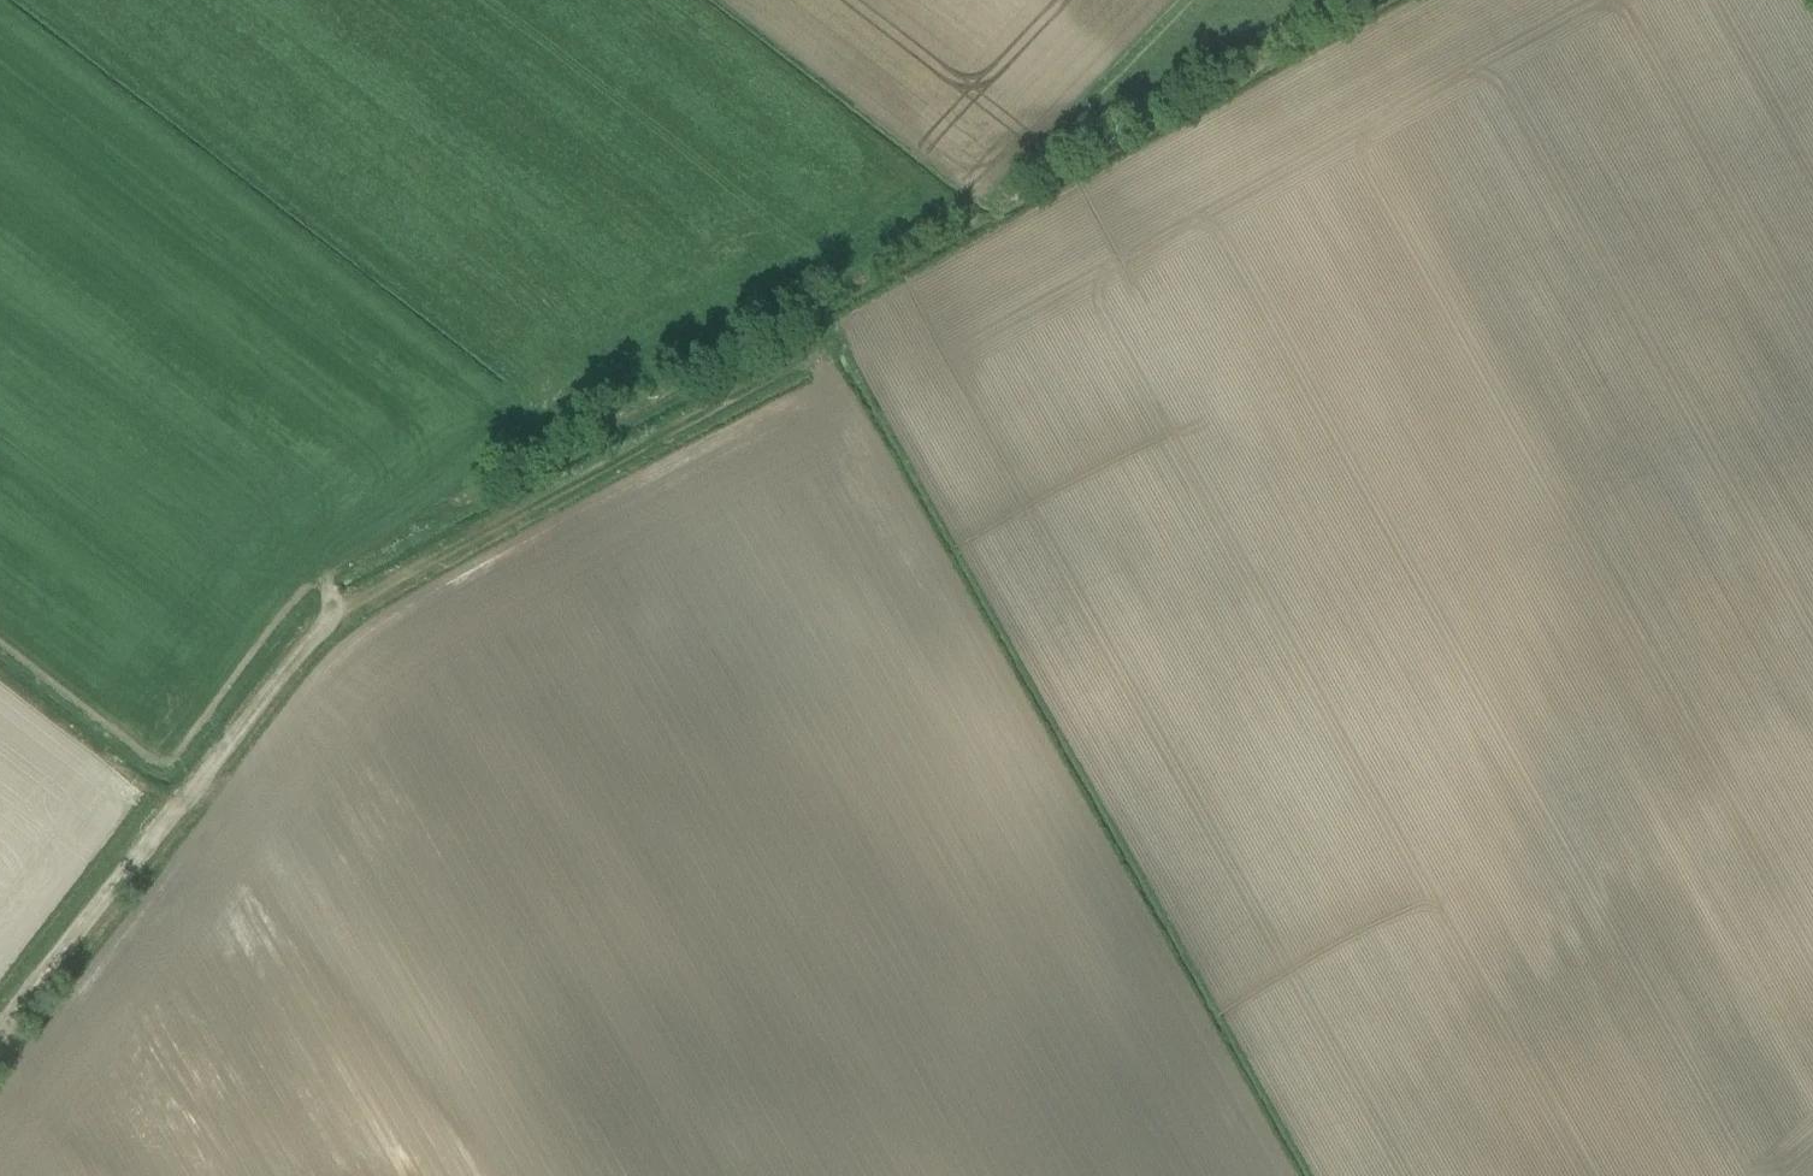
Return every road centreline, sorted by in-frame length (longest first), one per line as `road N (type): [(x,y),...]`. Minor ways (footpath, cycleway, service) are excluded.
road 1 (track): [(834,350),(347,608),(0,1054)]

